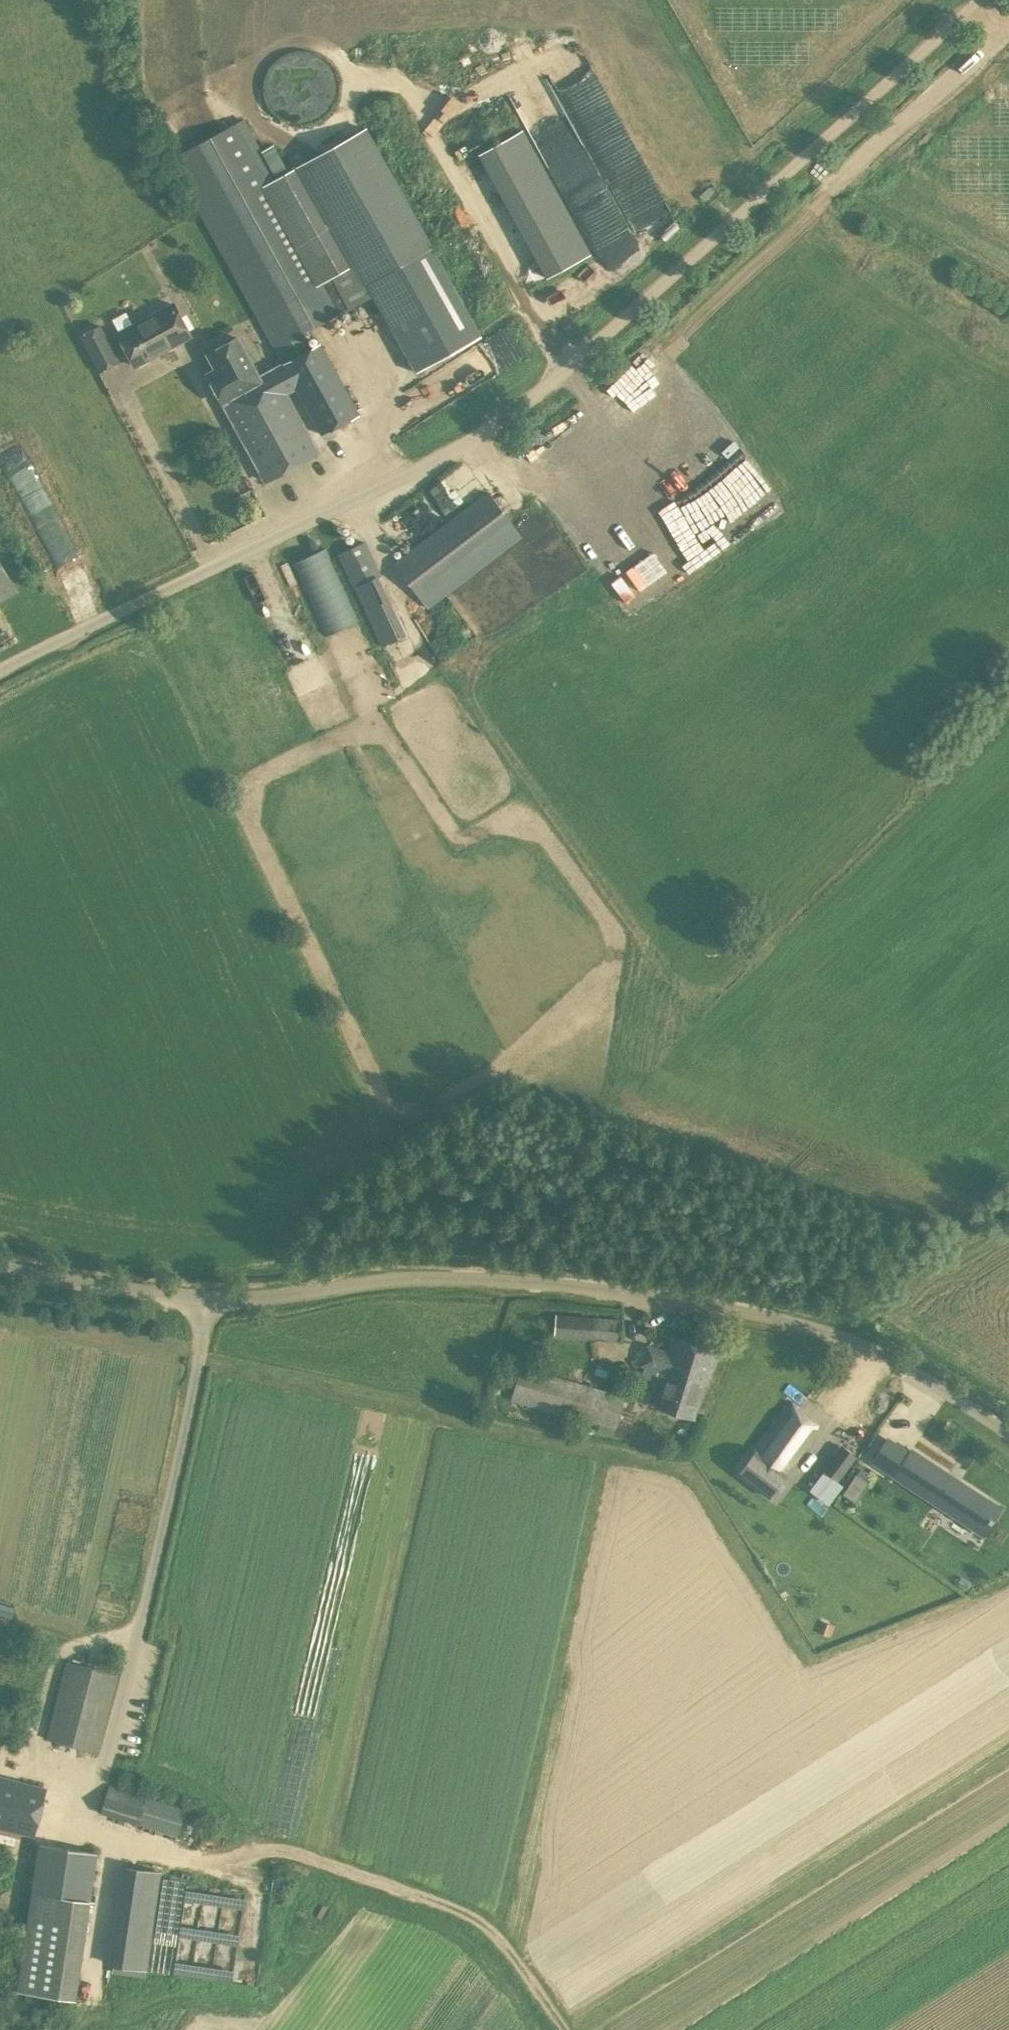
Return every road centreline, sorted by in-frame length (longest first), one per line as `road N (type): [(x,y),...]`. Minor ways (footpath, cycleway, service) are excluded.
road 1 (unclassified): [(0,661),(506,418),(970,0)]
road 2 (unclassified): [(1008,1433),(866,1343),(790,1318),(651,1292),(407,1276),(277,1296),(149,1293),(0,1267)]

